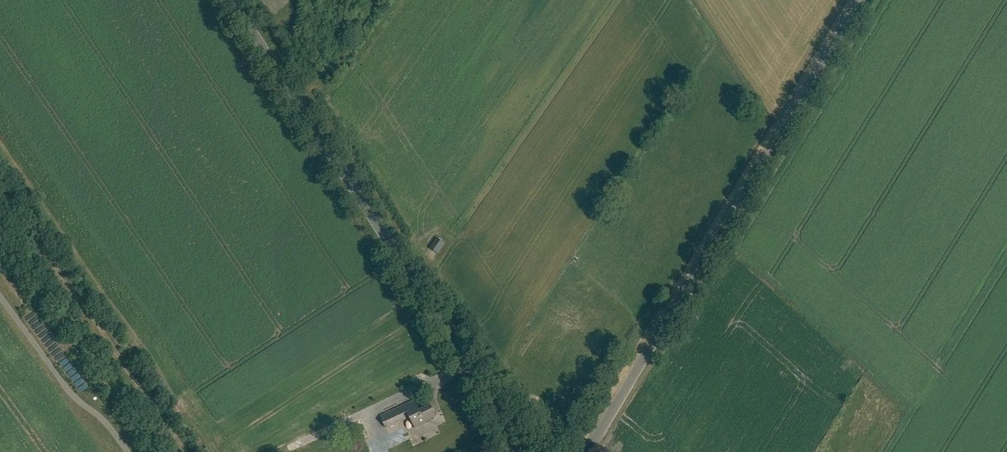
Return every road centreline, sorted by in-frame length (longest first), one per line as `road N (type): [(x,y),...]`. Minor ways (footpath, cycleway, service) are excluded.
road 1 (tertiary): [(517,451),(445,325),(231,0)]
road 2 (tertiary): [(585,451),(860,0)]

